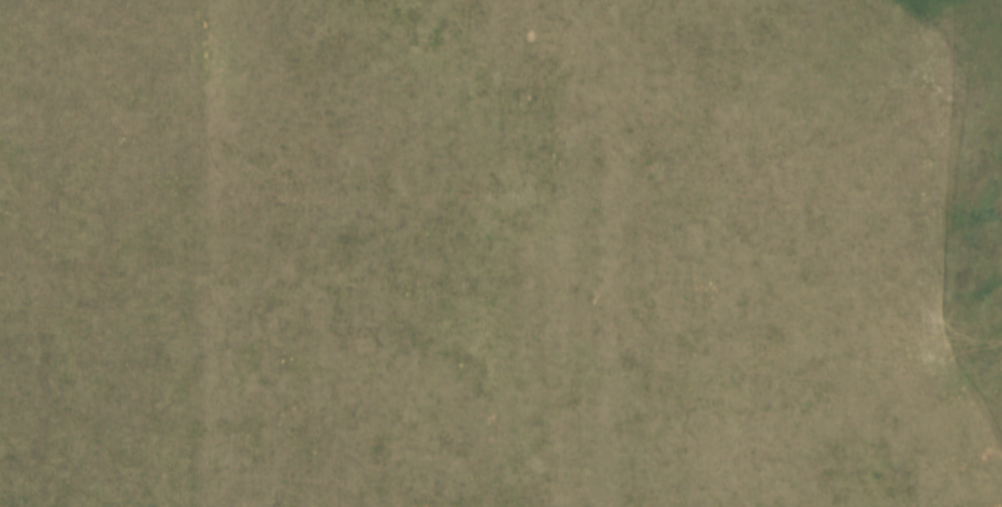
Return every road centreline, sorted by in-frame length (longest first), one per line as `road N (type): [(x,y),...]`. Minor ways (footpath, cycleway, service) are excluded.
road 1 (track): [(959,0),(939,306),(958,383),(1001,463)]

